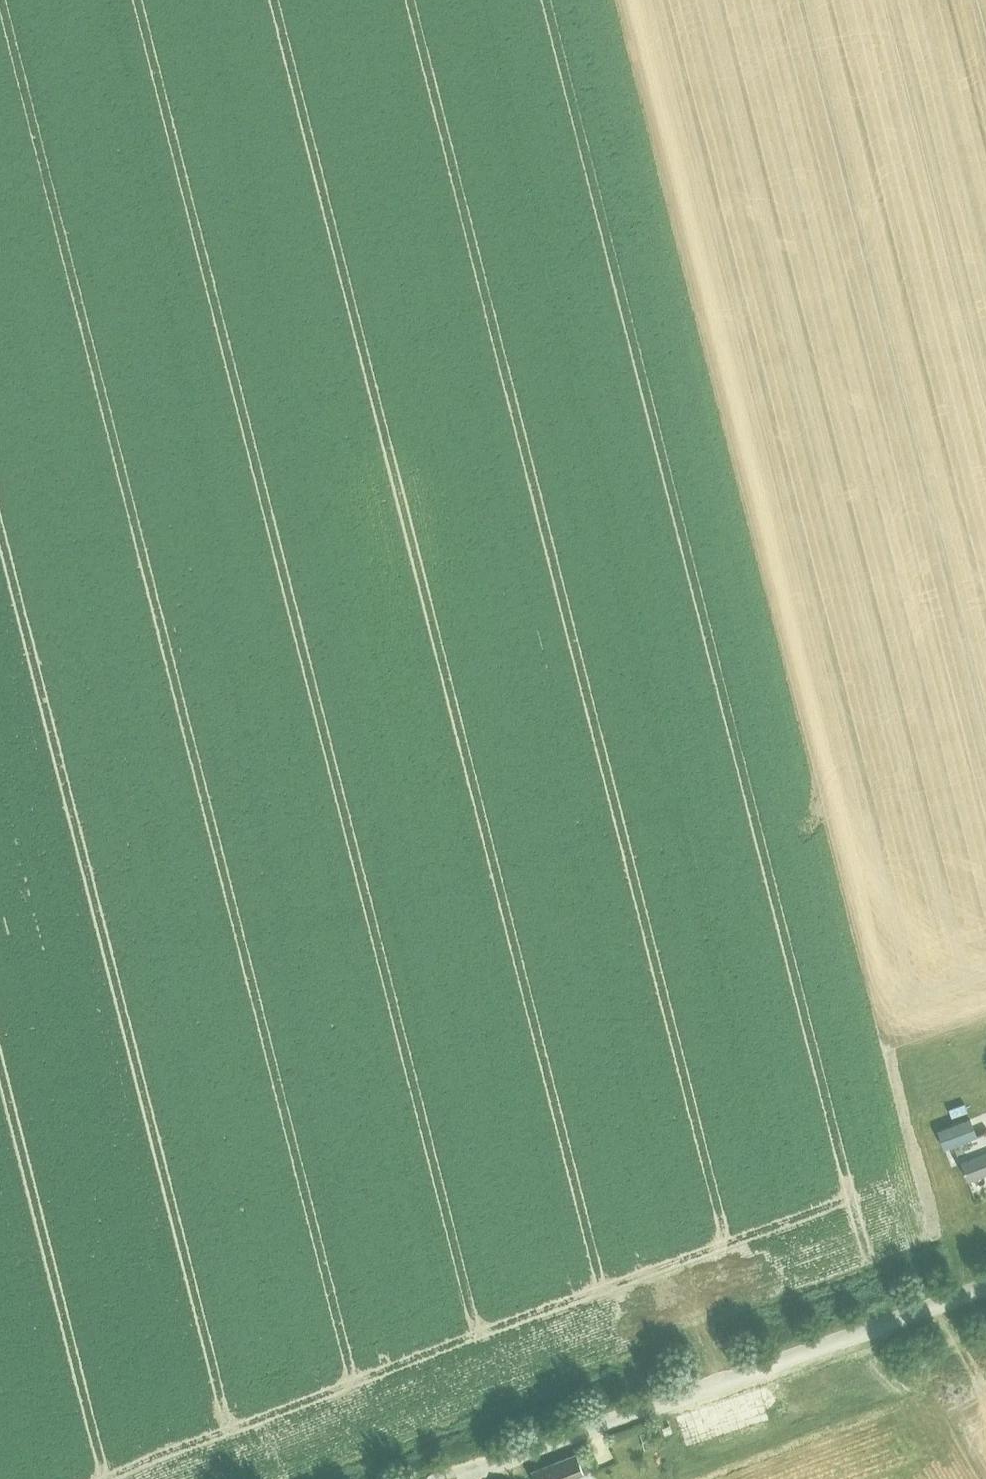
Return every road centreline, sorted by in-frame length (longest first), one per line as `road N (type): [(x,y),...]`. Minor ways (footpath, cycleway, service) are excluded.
road 1 (unclassified): [(458,1478),(985,1286)]

